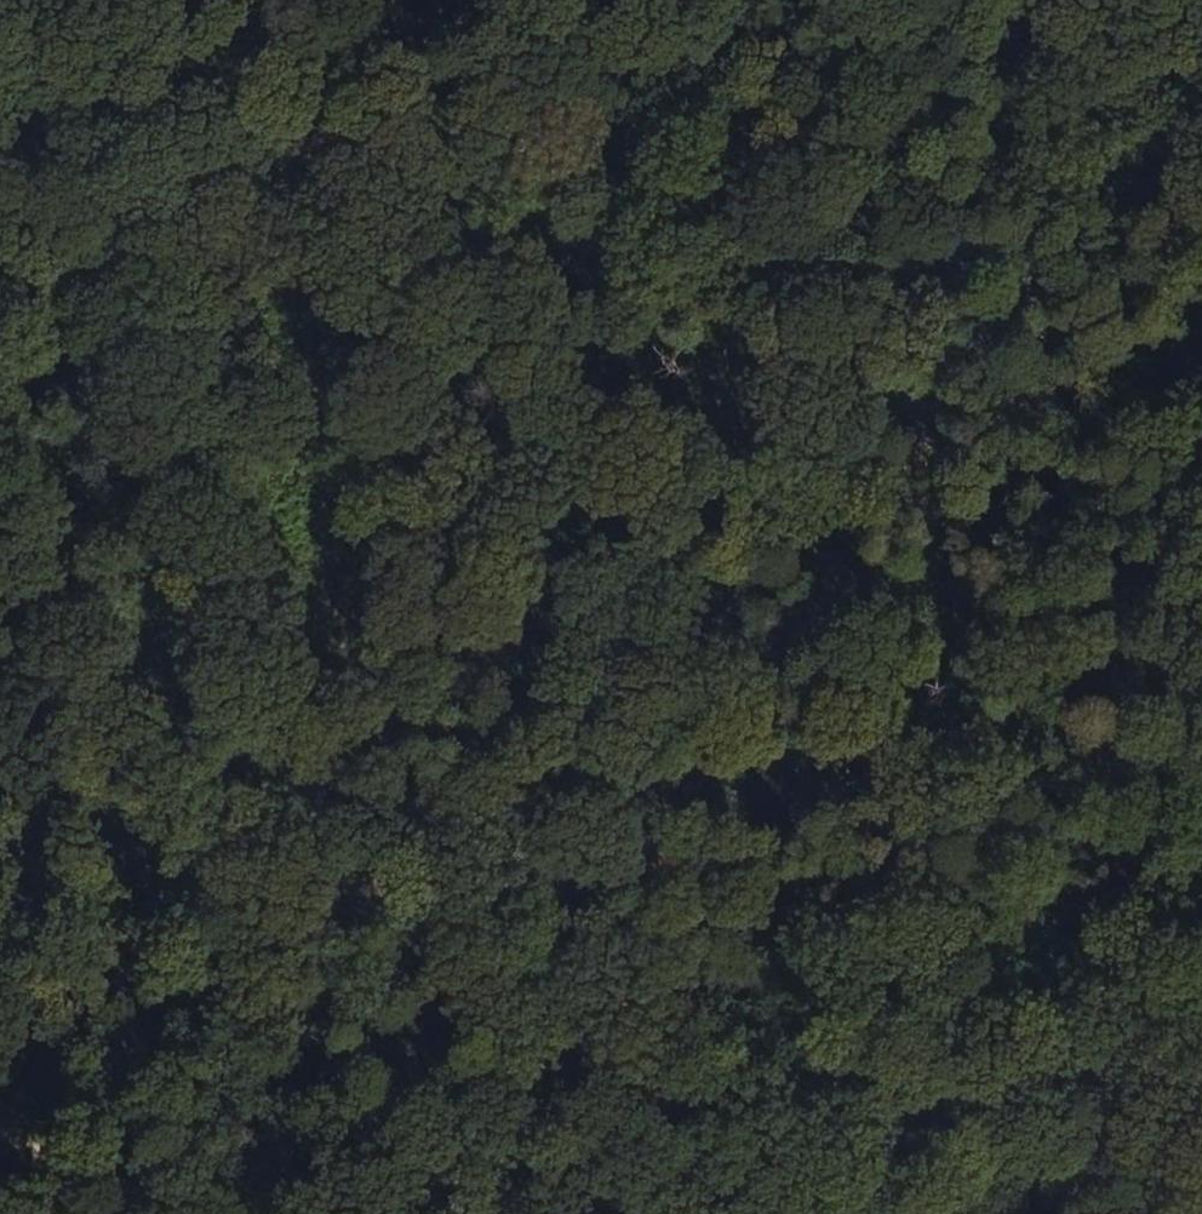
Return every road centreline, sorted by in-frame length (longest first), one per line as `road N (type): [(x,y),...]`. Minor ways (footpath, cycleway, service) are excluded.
road 1 (track): [(0,11),(397,0)]
road 2 (track): [(212,1213),(0,1127)]

